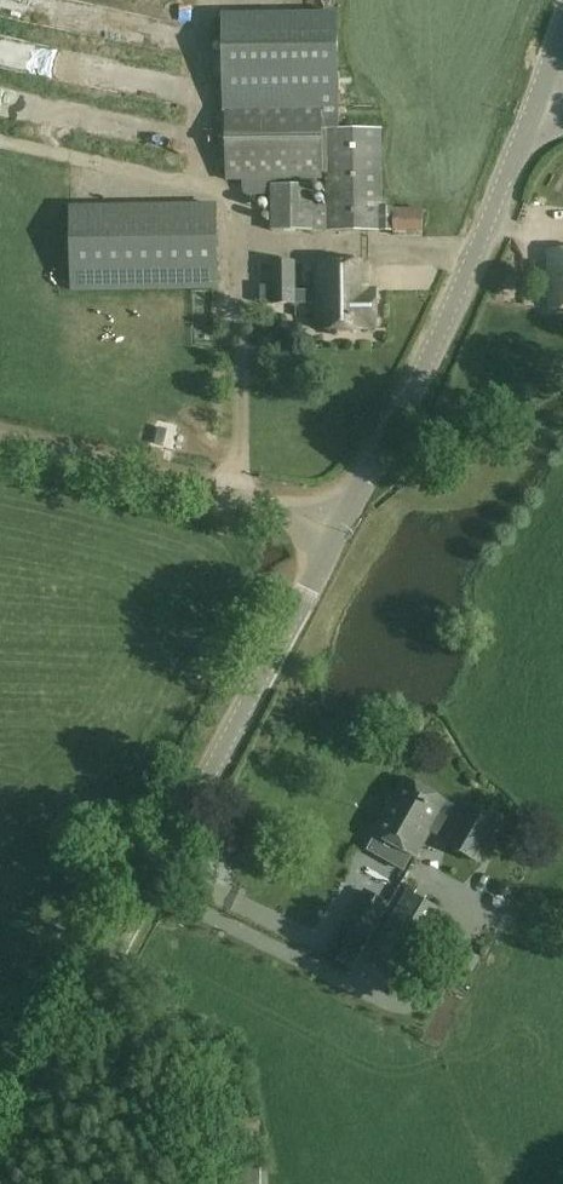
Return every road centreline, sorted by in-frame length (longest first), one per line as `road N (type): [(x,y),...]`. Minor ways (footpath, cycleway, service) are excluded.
road 1 (tertiary): [(0,1159),(342,517)]
road 2 (tertiary): [(342,517),(442,332),(533,114)]
road 3 (unclassified): [(342,517),(0,446)]
road 4 (track): [(186,1183),(148,1035),(133,997),(100,967)]

